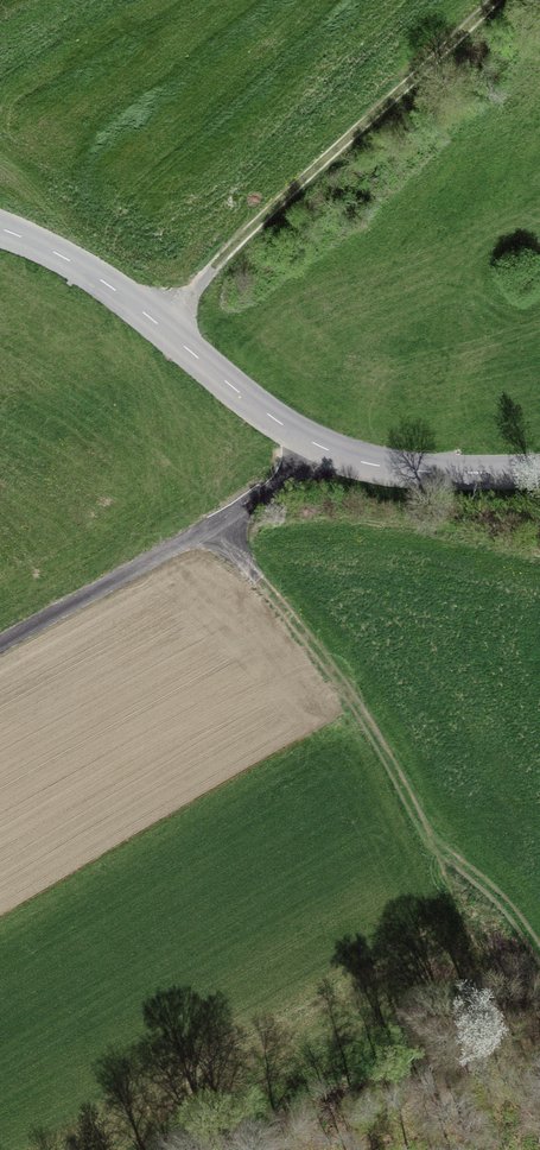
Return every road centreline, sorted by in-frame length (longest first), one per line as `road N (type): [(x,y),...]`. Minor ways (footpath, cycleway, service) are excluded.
road 1 (tertiary): [(0,231),(115,288),(241,395),(331,452),(399,470),(539,474)]
road 2 (track): [(154,321),(490,0)]
road 3 (track): [(0,648),(331,452)]
road 4 (track): [(218,522),(313,642),(411,797)]

